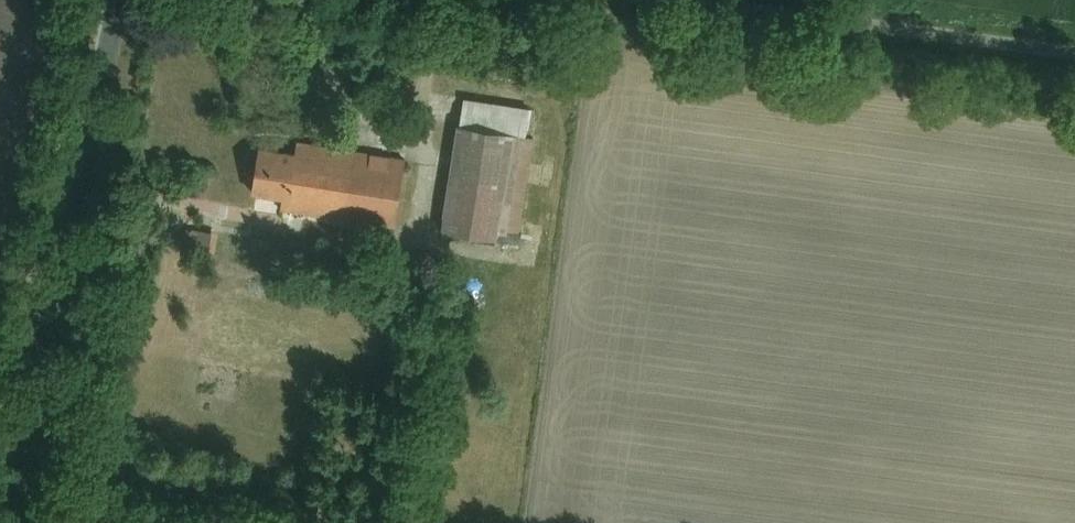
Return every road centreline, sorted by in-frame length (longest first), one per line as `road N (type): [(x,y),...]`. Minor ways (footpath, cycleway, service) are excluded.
road 1 (tertiary): [(7,522),(112,0)]
road 2 (track): [(1074,53),(663,0)]

